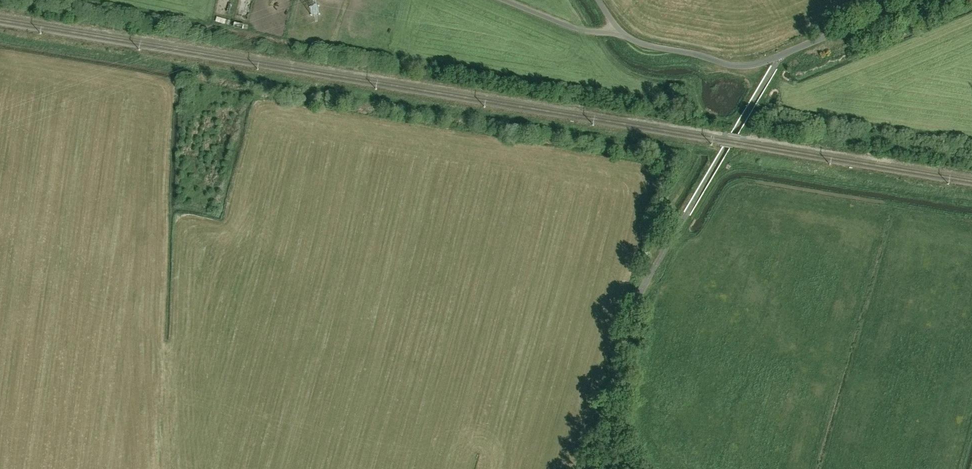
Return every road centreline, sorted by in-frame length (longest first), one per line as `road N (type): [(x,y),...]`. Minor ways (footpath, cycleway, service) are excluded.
road 1 (unclassified): [(920,0),(779,56),(740,64),(668,55),(494,0)]
road 2 (unclassified): [(647,283),(631,311),(590,468)]

